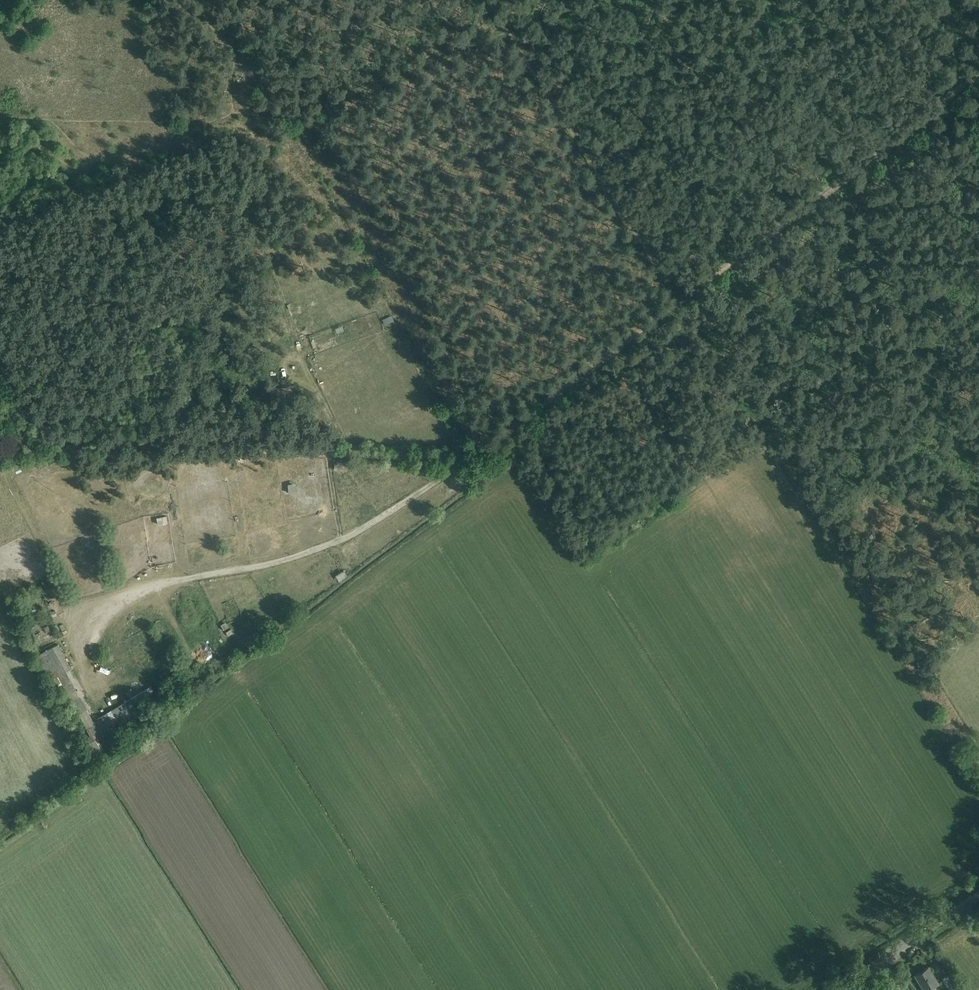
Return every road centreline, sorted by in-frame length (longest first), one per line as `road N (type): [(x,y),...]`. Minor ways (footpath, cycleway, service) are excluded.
road 1 (track): [(521,456),(577,569),(769,432),(978,789)]
road 2 (track): [(45,434),(463,465)]
road 3 (track): [(93,630),(148,592),(319,551),(463,465)]
road 4 (unclassified): [(978,900),(842,989)]

